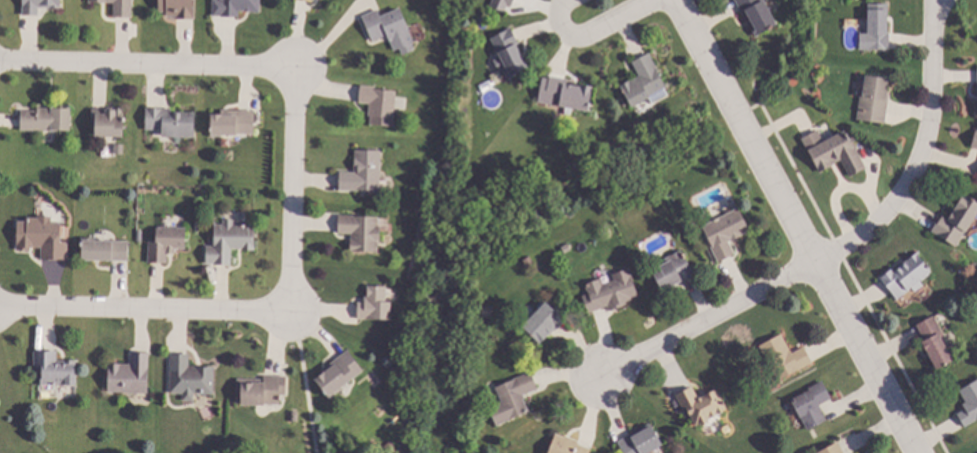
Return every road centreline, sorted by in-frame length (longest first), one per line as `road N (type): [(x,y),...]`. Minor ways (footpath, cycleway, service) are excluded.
road 1 (residential): [(817,265),(876,226),(915,171),(940,0)]
road 2 (residential): [(289,74),(0,62)]
road 3 (residential): [(0,306),(258,312),(282,305)]
road 4 (residential): [(917,452),(790,214)]
road 5 (residential): [(817,265),(600,380)]
road 6 (residential): [(790,214),(673,0)]
road 7 (residential): [(282,305),(291,287),(289,74)]
road 8 (residential): [(570,0),(559,24),(578,39),(652,0)]

